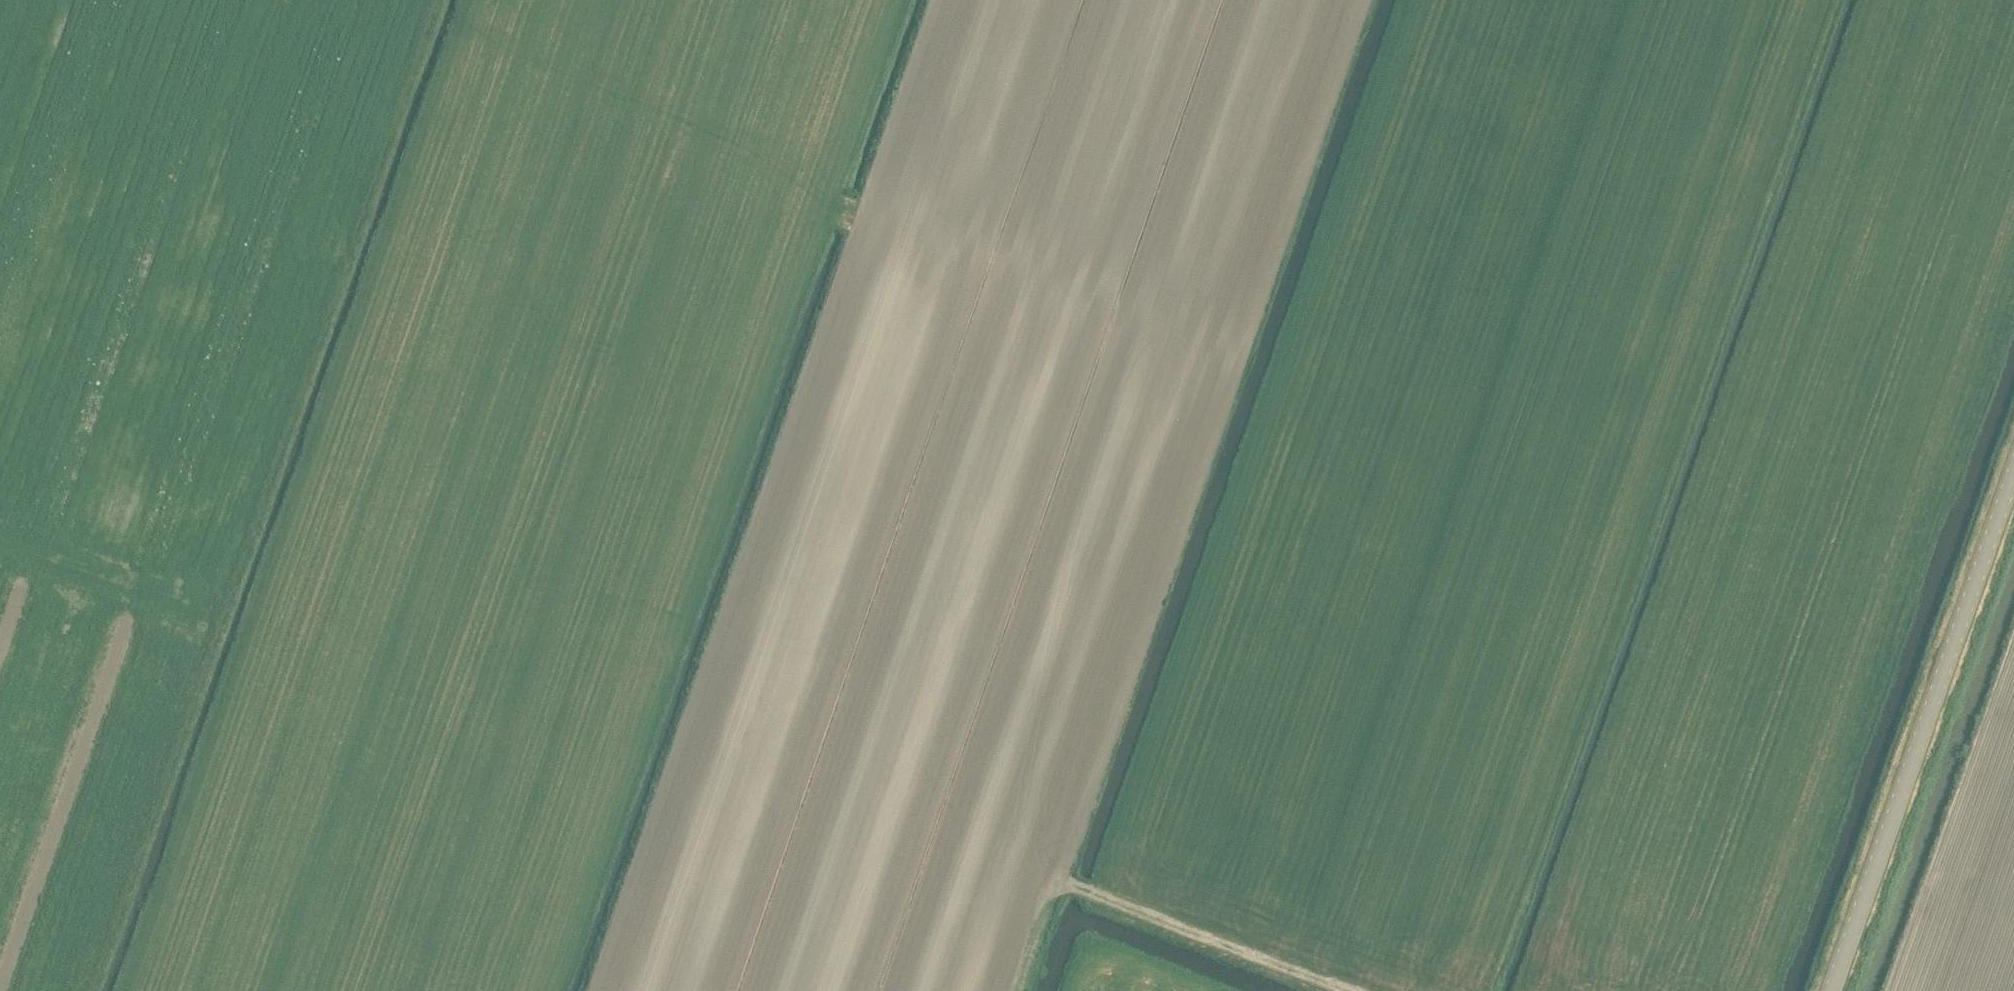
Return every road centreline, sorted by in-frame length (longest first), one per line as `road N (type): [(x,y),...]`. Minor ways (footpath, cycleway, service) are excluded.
road 1 (tertiary): [(1836,990),(2013,490)]

